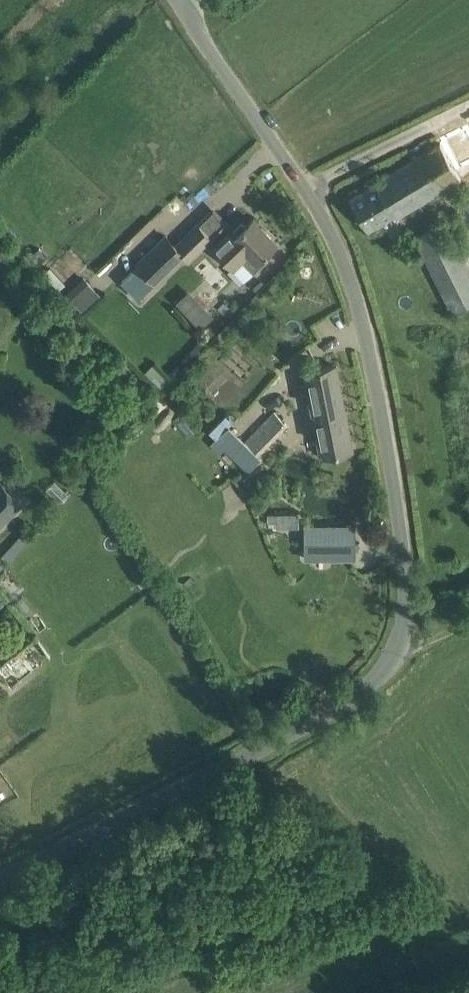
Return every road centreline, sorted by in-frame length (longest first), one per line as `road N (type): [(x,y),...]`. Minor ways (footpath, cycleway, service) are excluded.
road 1 (unclassified): [(0,882),(334,712),(379,672),(403,614),(386,448),(343,263),(307,194),(176,0)]

